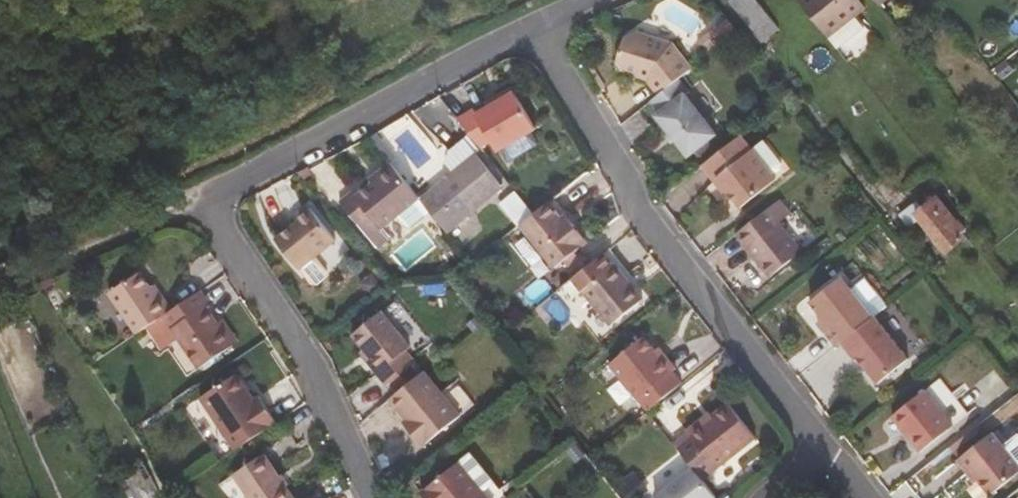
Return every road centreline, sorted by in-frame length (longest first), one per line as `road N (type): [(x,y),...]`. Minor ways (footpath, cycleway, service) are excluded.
road 1 (residential): [(536,25),(625,175),(637,209),(830,449)]
road 2 (residential): [(205,203),(536,25)]
road 3 (residential): [(371,497),(320,391),(205,203)]
road 4 (residential): [(42,256),(205,203)]

